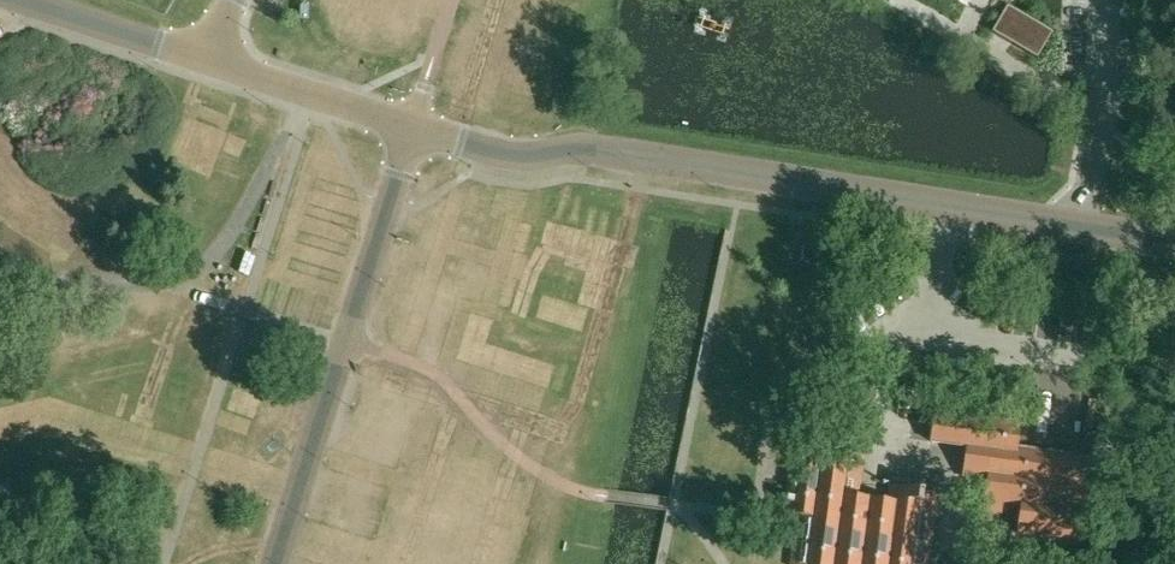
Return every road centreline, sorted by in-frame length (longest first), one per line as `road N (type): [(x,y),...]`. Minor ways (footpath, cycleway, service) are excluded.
road 1 (residential): [(1174,245),(595,150),(518,157),(412,126)]
road 2 (residential): [(274,563),(412,126)]
road 3 (unclassified): [(412,126),(202,60)]
road 4 (unclassified): [(202,60),(20,0)]

